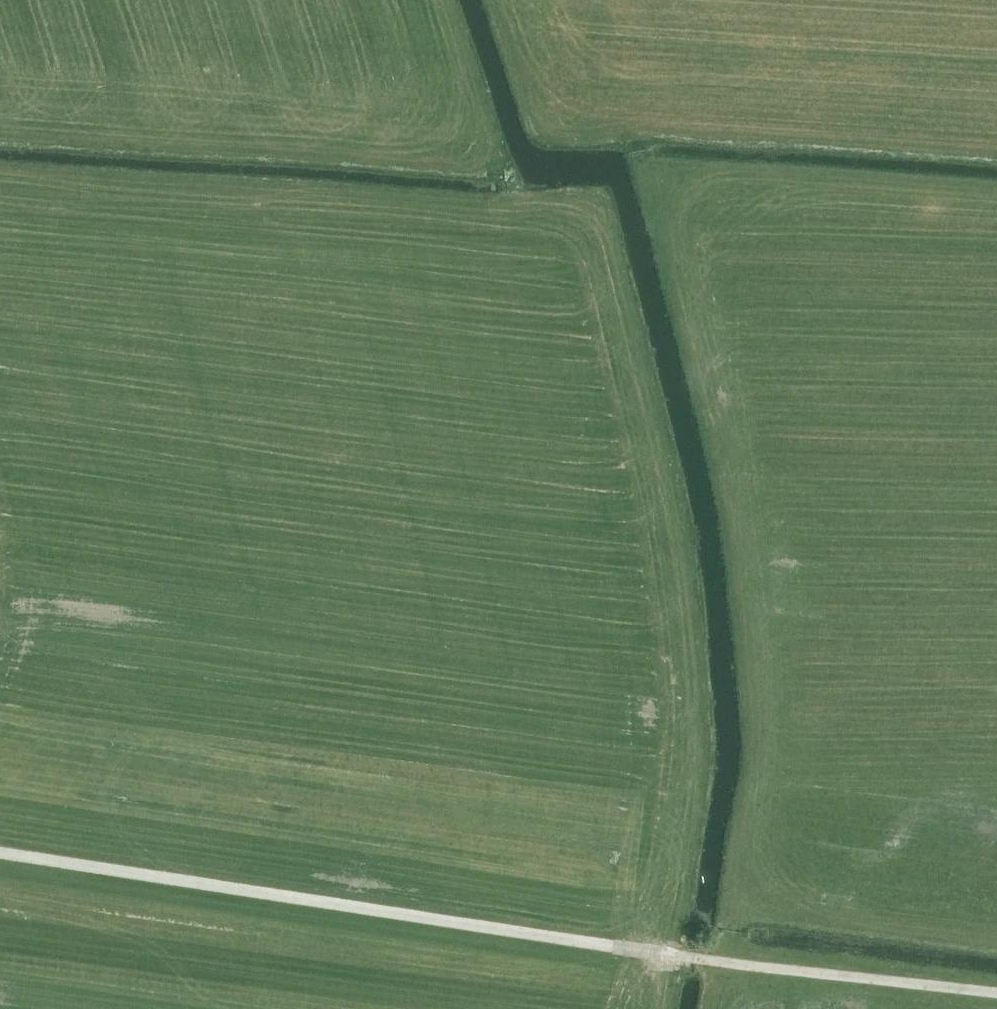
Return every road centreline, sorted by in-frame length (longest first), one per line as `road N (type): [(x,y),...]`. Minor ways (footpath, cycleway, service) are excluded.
road 1 (track): [(996,994),(660,954),(0,853)]

